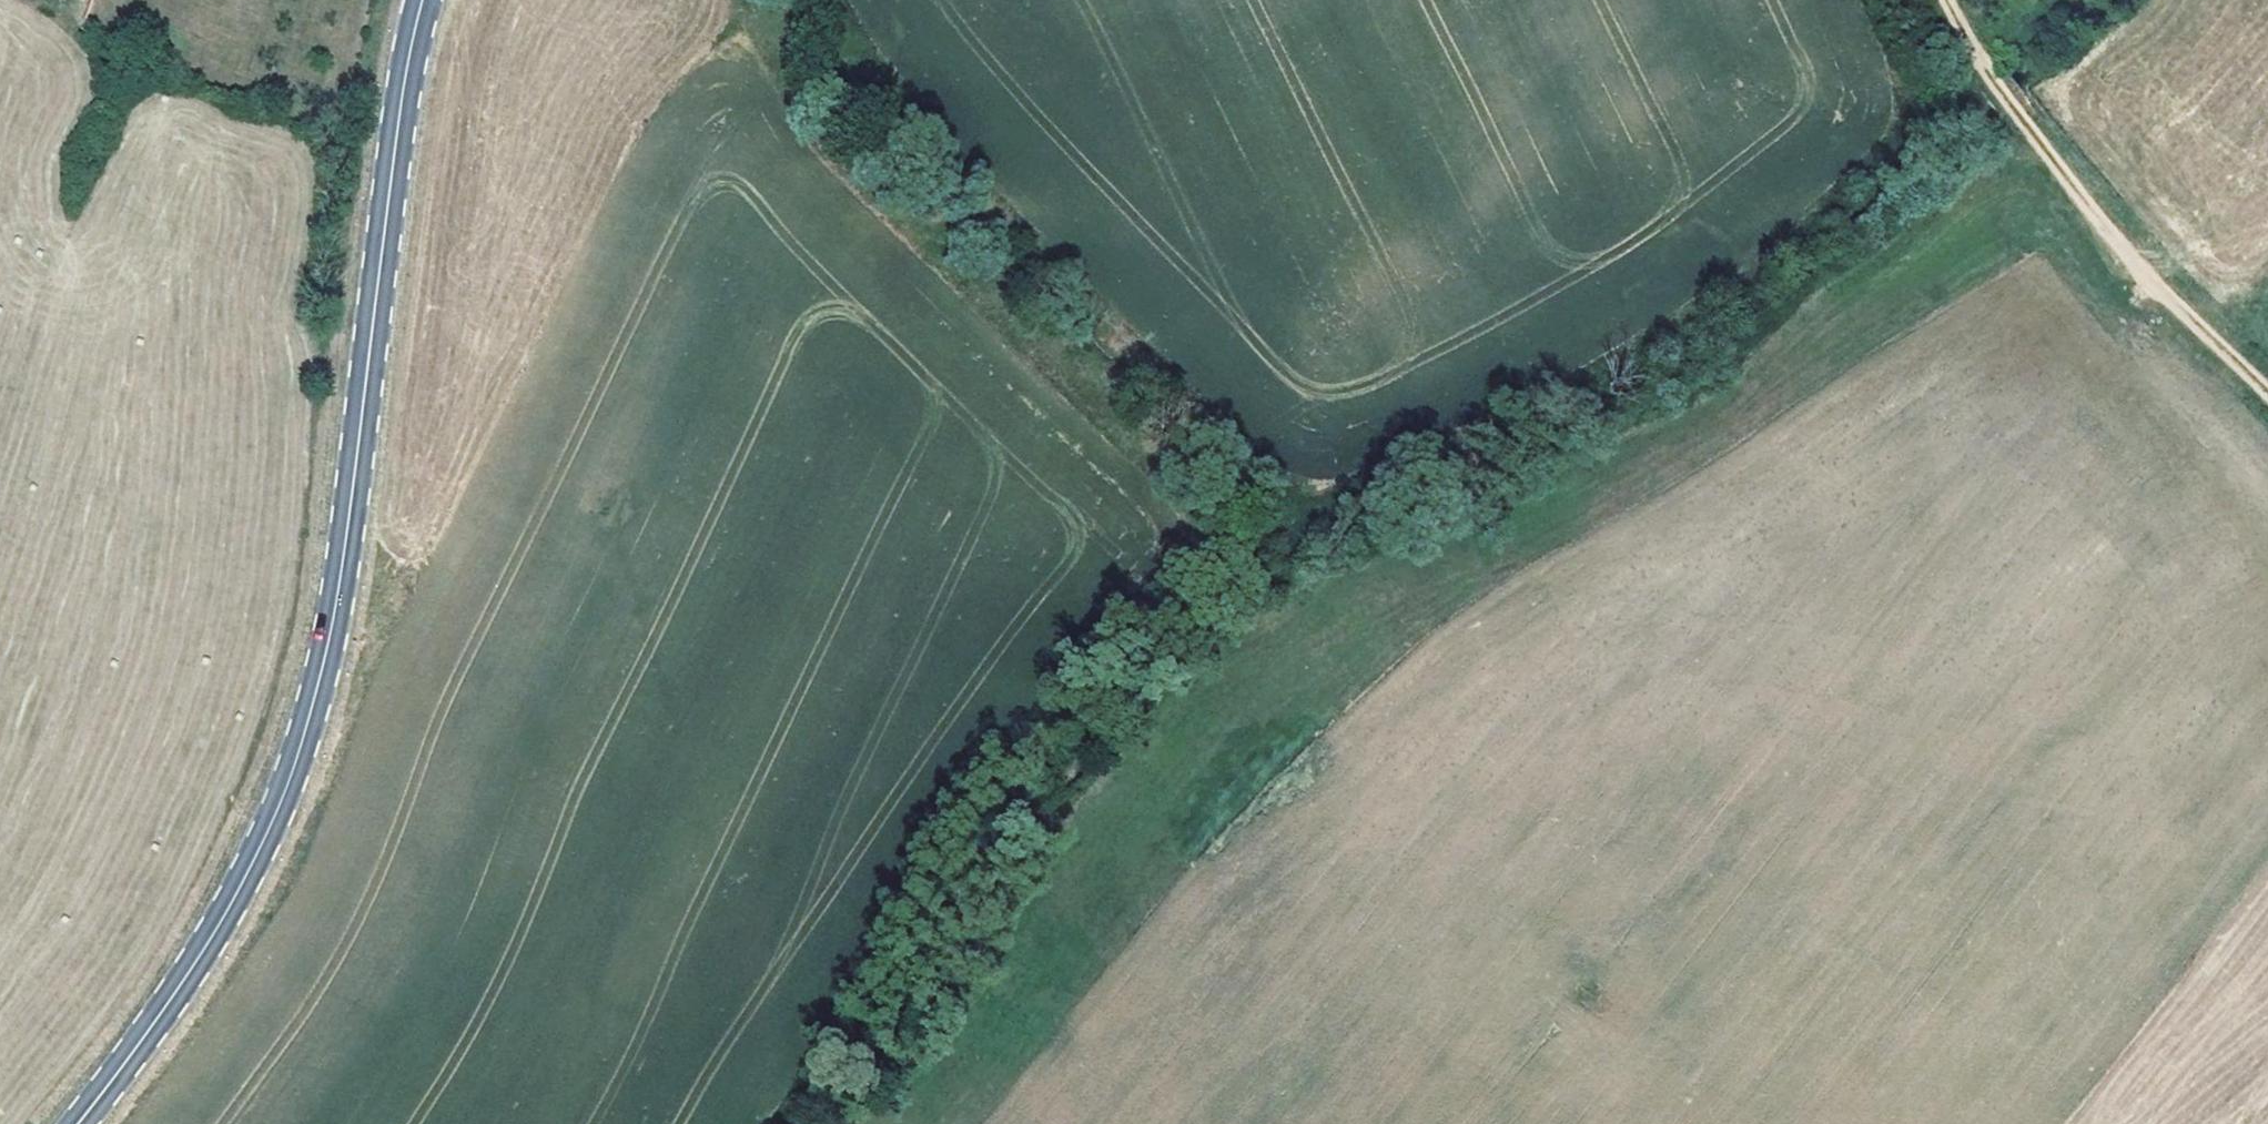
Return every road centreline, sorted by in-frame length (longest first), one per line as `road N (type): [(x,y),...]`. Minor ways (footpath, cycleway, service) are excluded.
road 1 (secondary): [(425,0),(378,263),(336,613),(299,763),(249,885),(83,1123)]
road 2 (track): [(1943,0),(2021,130),(2186,338),(2267,404)]

